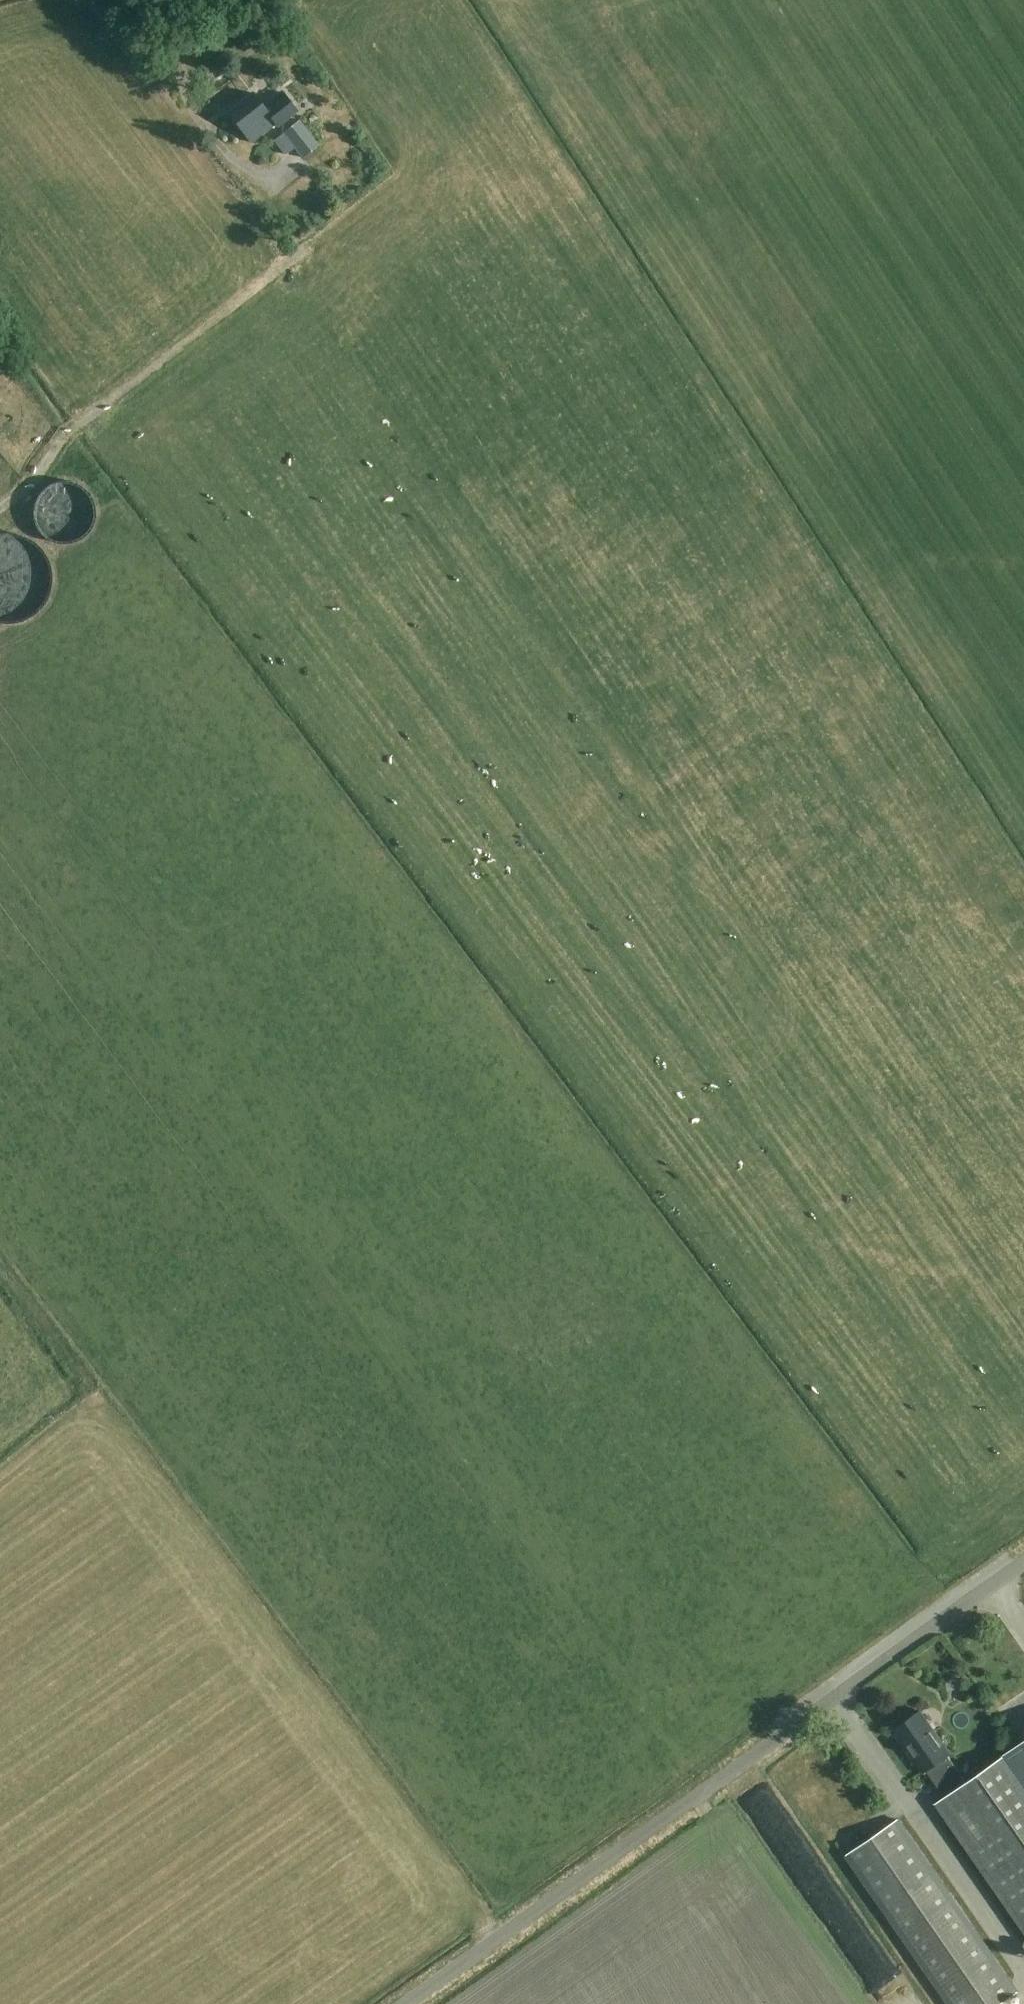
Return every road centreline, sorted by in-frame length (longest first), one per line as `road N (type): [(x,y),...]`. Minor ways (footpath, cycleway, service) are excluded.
road 1 (unclassified): [(392,2003),(1023,1555)]

